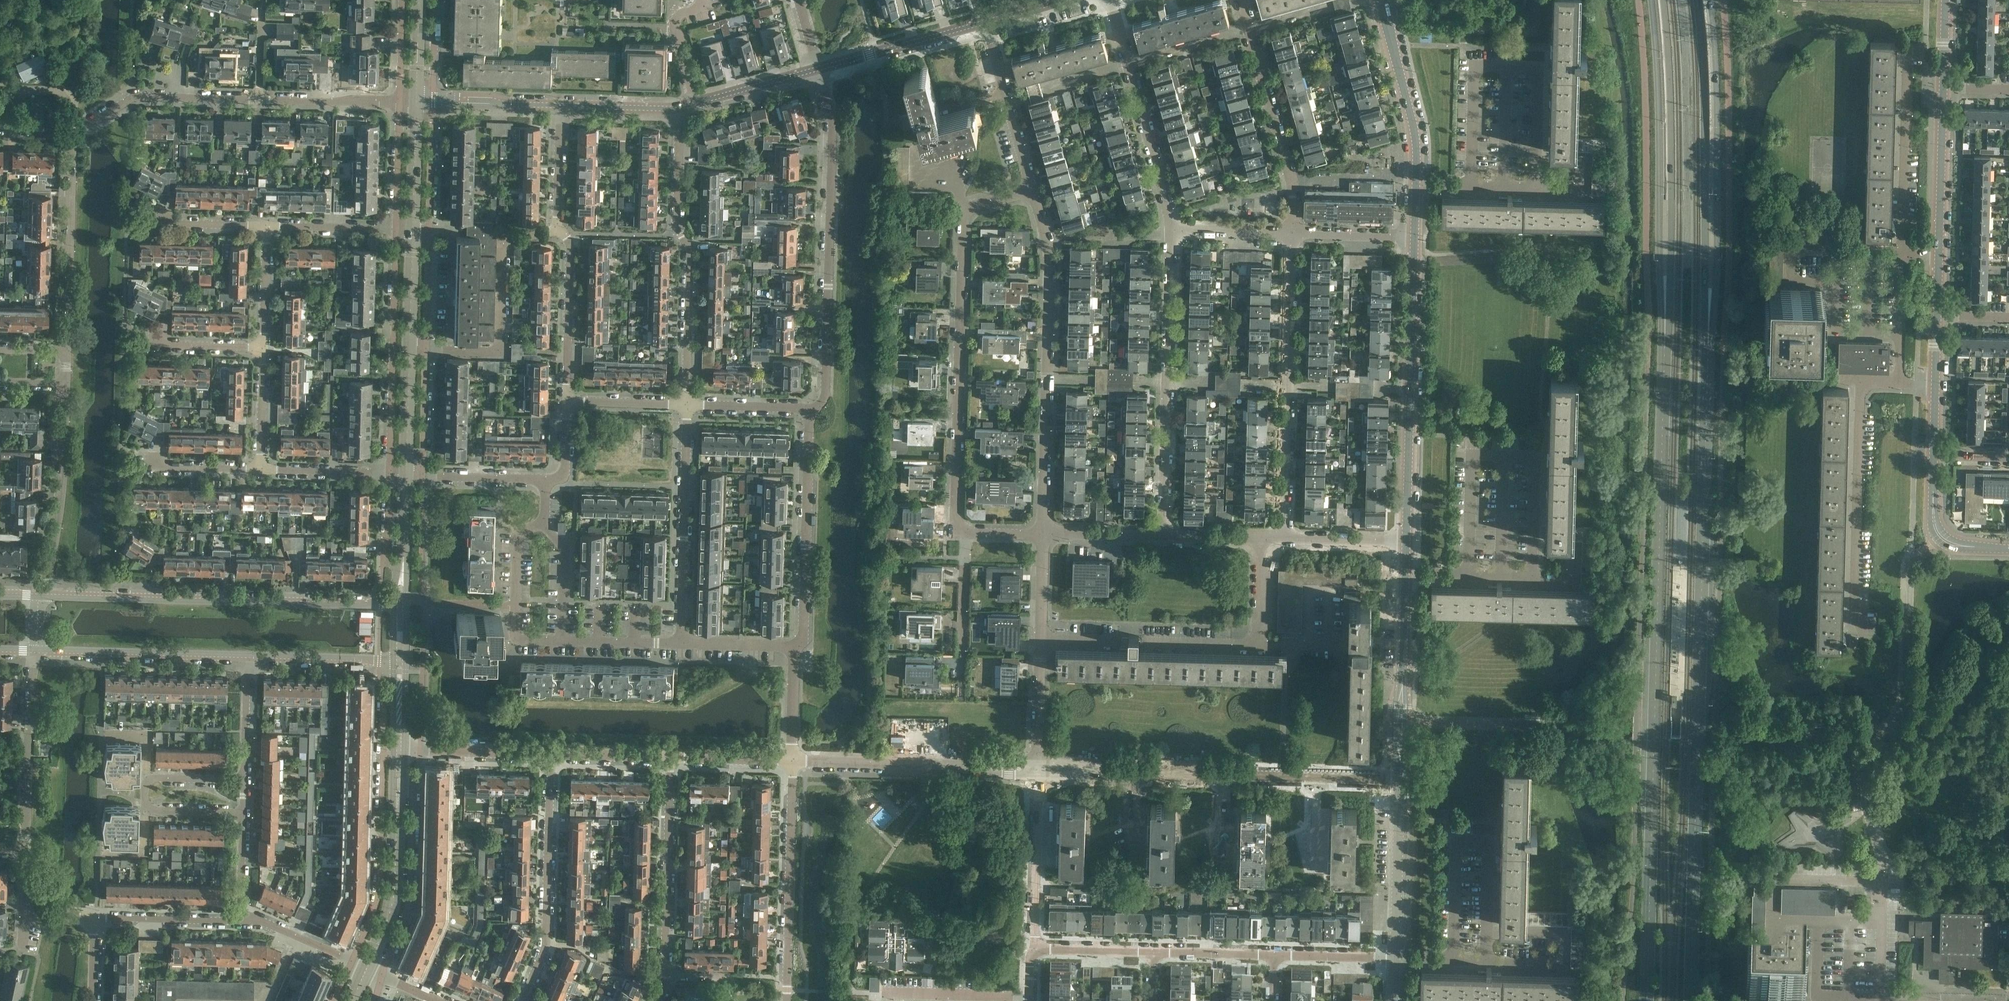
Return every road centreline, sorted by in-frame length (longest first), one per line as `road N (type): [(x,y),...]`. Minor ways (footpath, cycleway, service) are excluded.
road 1 (secondary): [(1664,334),(1648,1000)]
road 2 (secondary): [(1692,1000),(1709,359)]
road 3 (residential): [(966,533),(955,515),(963,210),(1034,190)]
road 4 (tertiary): [(403,605),(37,597)]
road 5 (secondary): [(1709,359),(1717,278),(1710,0)]
road 6 (secondary): [(1709,359),(1698,0)]
road 7 (residential): [(810,409),(825,392),(833,127),(818,70)]
road 8 (residential): [(1046,535),(1048,255),(1034,190)]
road 9 (secondary): [(1663,0),(1671,199),(1664,334)]
road 10 (secondary): [(1651,0),(1664,334)]
road 11 (residential): [(1170,539),(1175,233)]
road 12 (residential): [(1289,542),(1291,236)]
road 13 (residential): [(1409,545),(1418,240)]
road 14 (residential): [(686,406),(689,251),(677,220),(680,108)]
road 15 (residential): [(1900,384),(1860,384),(1856,639)]
road 16 (residential): [(402,692),(382,705),(379,889),(353,960)]
road 17 (residential): [(525,1000),(548,950),(554,754)]
road 18 (residential): [(1038,767),(791,760)]
road 19 (residential): [(398,229),(392,475)]
road 20 (residential): [(1418,240),(1419,131),(1383,0)]
road 21 (residential): [(1291,236),(1294,181),(1241,0)]
road 22 (residential): [(793,648),(803,632),(810,409)]
road 23 (residential): [(1175,233),(1163,160),(1115,0)]
road 24 (residential): [(787,1000),(791,760)]
road 25 (residential): [(681,644),(686,406)]
road 26 (residential): [(431,351),(499,353),(503,245),(562,229)]
road 27 (residential): [(1402,776),(1409,545)]
road 28 (unclassified): [(66,350),(73,132)]
road 29 (residential): [(669,973),(674,757)]
road 30 (tertiary): [(34,650),(248,656)]
road 31 (unclassified): [(37,597),(55,568),(63,524),(66,389)]
road 32 (residential): [(384,975),(411,896),(413,817),(400,776)]
road 33 (residential): [(1903,251),(1908,46)]
road 34 (residential): [(34,650),(29,850)]
road 35 (tertiary): [(369,969),(401,867),(400,776)]
road 36 (residential): [(1397,960),(1402,776)]
road 37 (residential): [(1034,949),(1038,767)]
road 38 (residential): [(561,641),(516,639),(518,531),(544,526)]
road 39 (residential): [(990,22),(818,70)]
road 40 (residential): [(568,403),(570,243),(562,229)]
road 41 (residential): [(1034,190),(990,22)]
road 42 (unclassified): [(1939,254),(1943,88)]
road 43 (unclassified): [(1561,965),(1397,960)]
road 44 (tertiary): [(248,656),(403,660)]
road 45 (residential): [(554,754),(400,750)]
road 46 (unclassified): [(2008,549),(1941,539),(1933,522),(1934,455)]
road 47 (residential): [(245,919),(96,917)]
road 48 (residential): [(1030,997),(882,993)]
road 49 (residential): [(818,70),(680,108)]
road 50 (residential): [(269,226),(128,222)]
road 51 (residential): [(265,347),(124,347)]
road 52 (residential): [(260,100),(400,104)]
road 53 (residential): [(123,467),(262,471)]
road 54 (residential): [(1900,384),(1903,251)]
road 55 (residential): [(262,471),(392,475)]
road 56 (residential): [(1038,767),(1042,638)]
road 57 (residential): [(398,229),(269,226)]
road 58 (residential): [(435,230),(440,102)]
road 59 (residential): [(1418,240),(1291,236)]
road 60 (tertiary): [(413,229),(416,102)]
road 61 (residential): [(134,97),(260,100)]
road 62 (residential): [(427,476),(431,351)]
road 63 (residential): [(400,104),(398,229)]
road 64 (residential): [(247,781),(248,656)]
road 65 (tertiary): [(407,475),(413,351)]
road 66 (residential): [(1046,535),(1170,539)]
road 67 (residential): [(1397,960),(1273,956)]
road 68 (residential): [(810,409),(686,406)]
road 69 (residential): [(262,471),(265,347)]
road 70 (residential): [(562,229),(560,105)]
road 71 (tertiary): [(413,351),(413,229)]
road 72 (residential): [(265,347),(269,226)]
road 73 (residential): [(431,351),(435,230)]
road 74 (residential): [(1154,952),(1034,949)]
road 75 (residential): [(560,105),(440,102)]
road 76 (residential): [(1289,542),(1409,545)]

